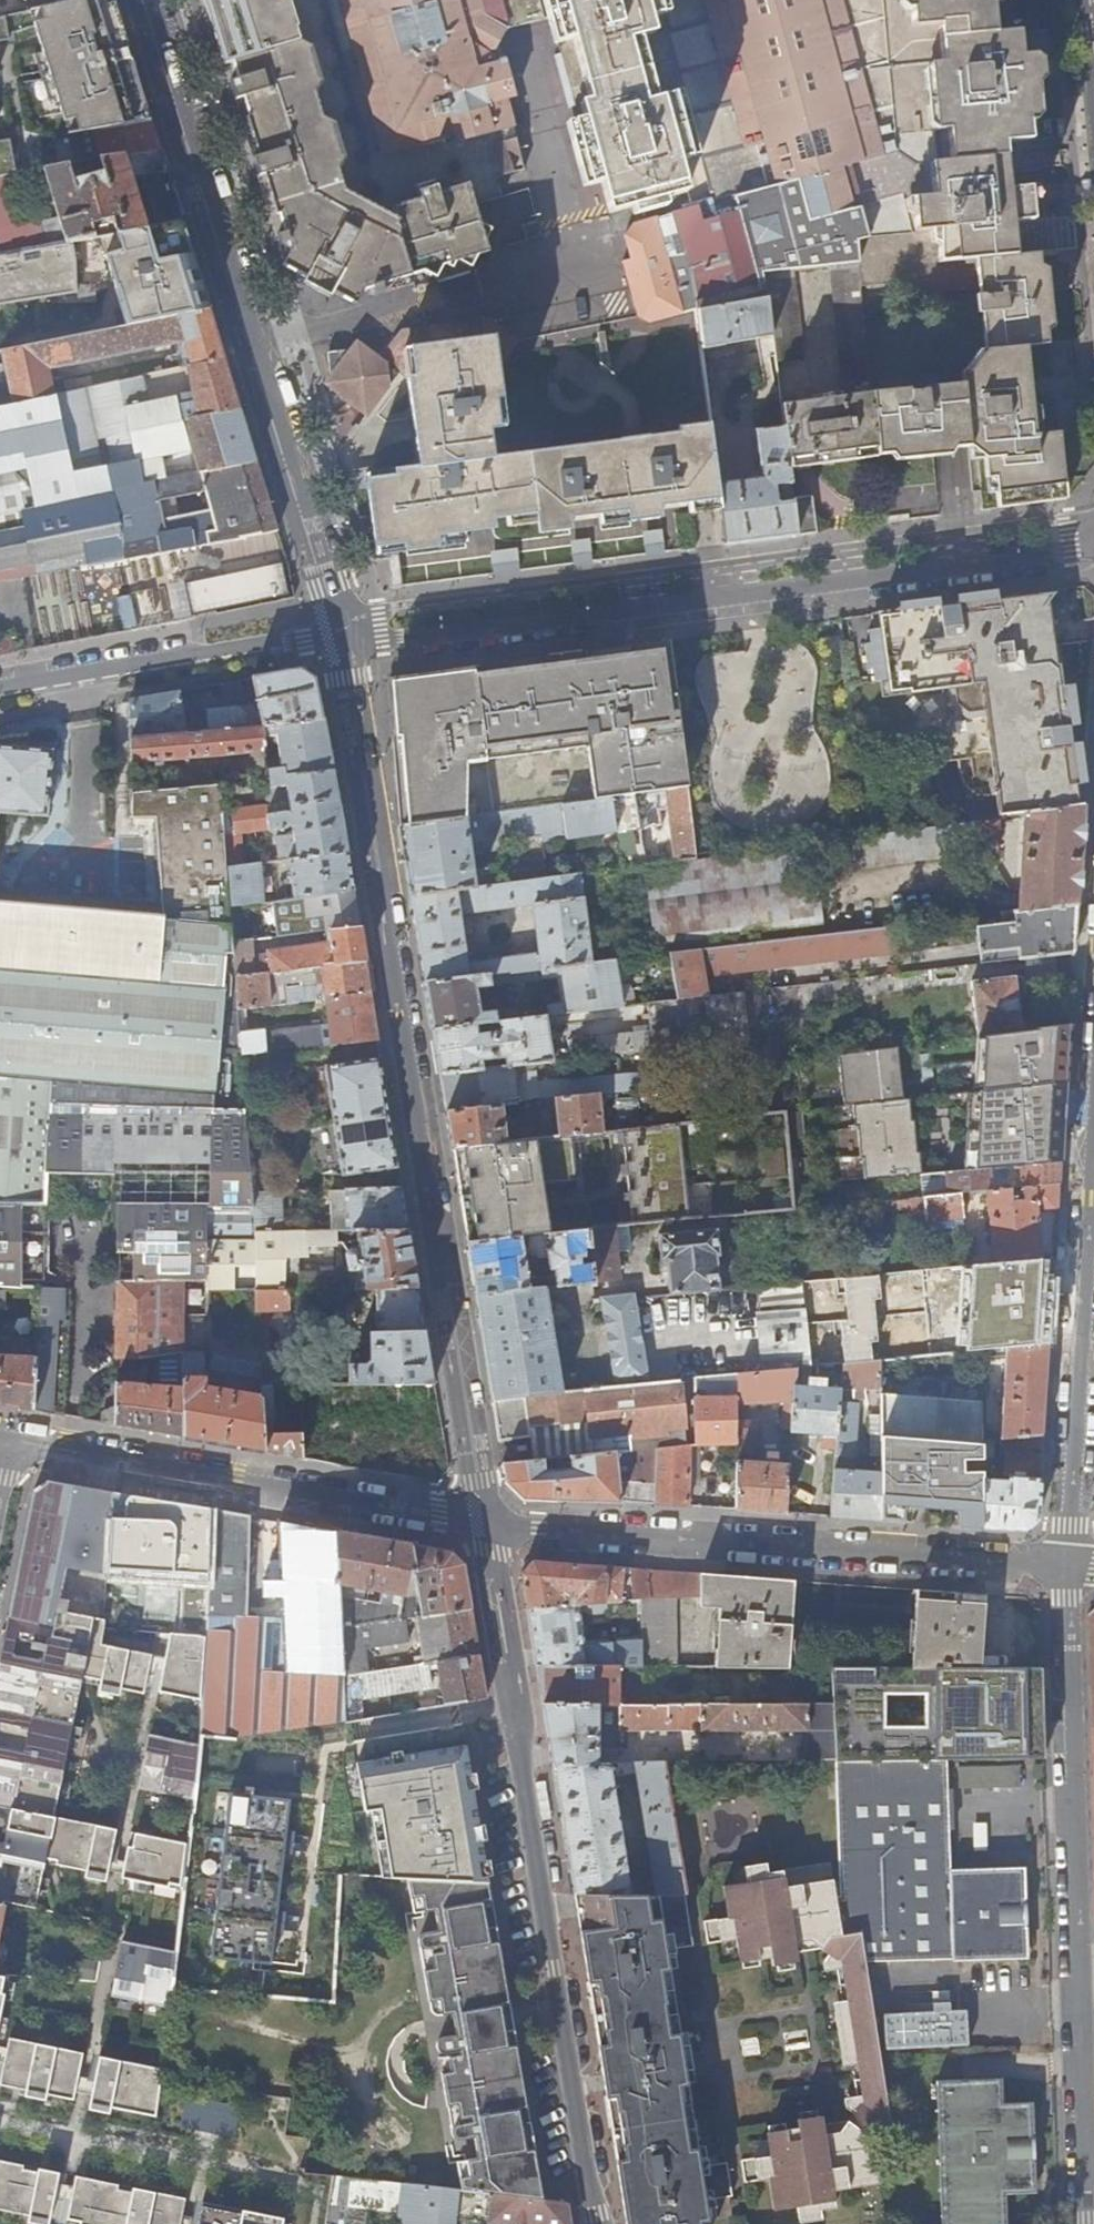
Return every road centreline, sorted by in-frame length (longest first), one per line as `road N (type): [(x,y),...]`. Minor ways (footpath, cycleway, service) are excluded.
road 1 (tertiary): [(488,1521),(341,634)]
road 2 (residential): [(1093,544),(380,639),(341,634)]
road 3 (tertiary): [(601,2223),(488,1521)]
road 4 (tertiary): [(341,634),(152,0)]
road 5 (residential): [(1067,1565),(1092,2223)]
road 6 (residential): [(1067,1565),(488,1521)]
road 7 (residential): [(488,1521),(8,1438)]
road 8 (residential): [(1093,1176),(1067,1565)]
road 9 (residential): [(341,634),(0,690)]

